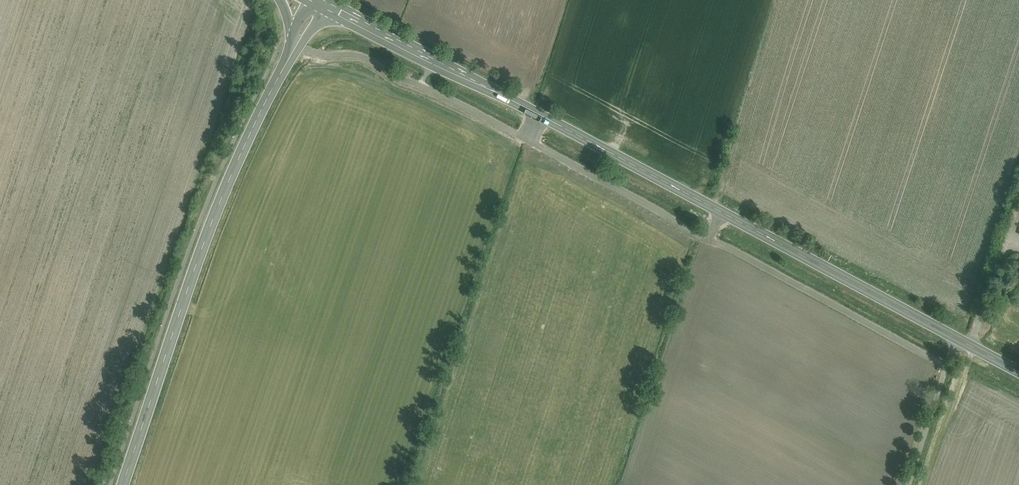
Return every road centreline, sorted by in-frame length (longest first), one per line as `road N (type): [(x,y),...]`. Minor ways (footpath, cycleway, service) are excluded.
road 1 (tertiary): [(1018,372),(320,1)]
road 2 (tertiary): [(124,484),(220,205),(296,44)]

